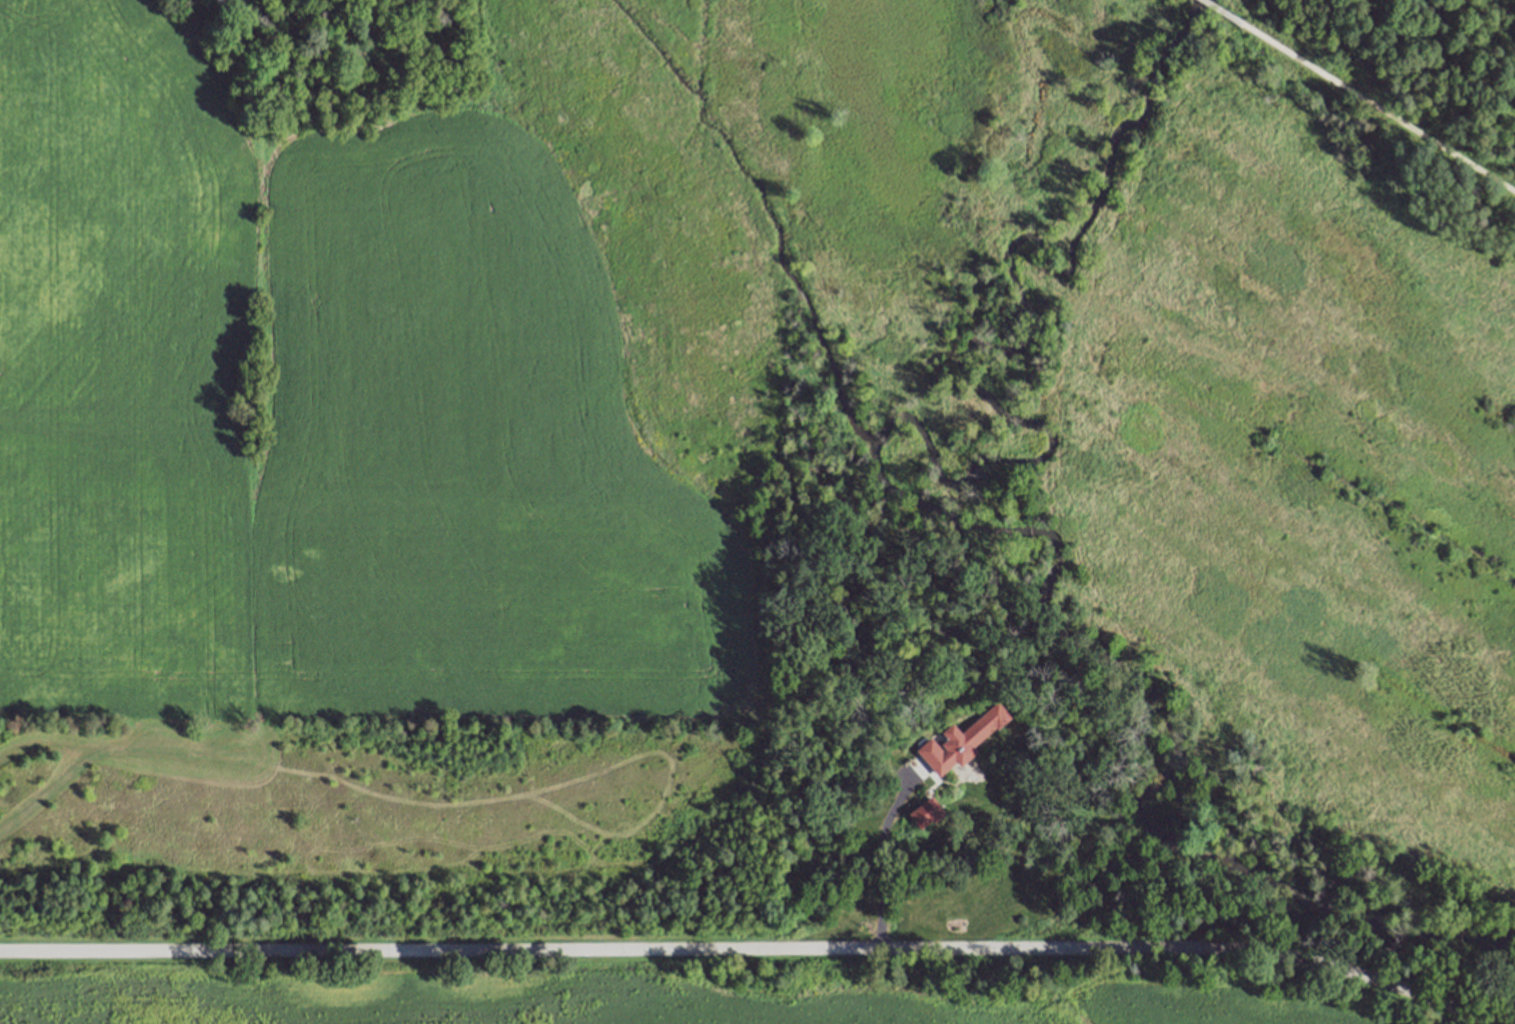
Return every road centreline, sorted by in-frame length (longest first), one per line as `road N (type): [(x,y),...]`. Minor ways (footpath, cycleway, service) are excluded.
road 1 (residential): [(1493,1023),(1335,969),(1193,949),(0,952)]

